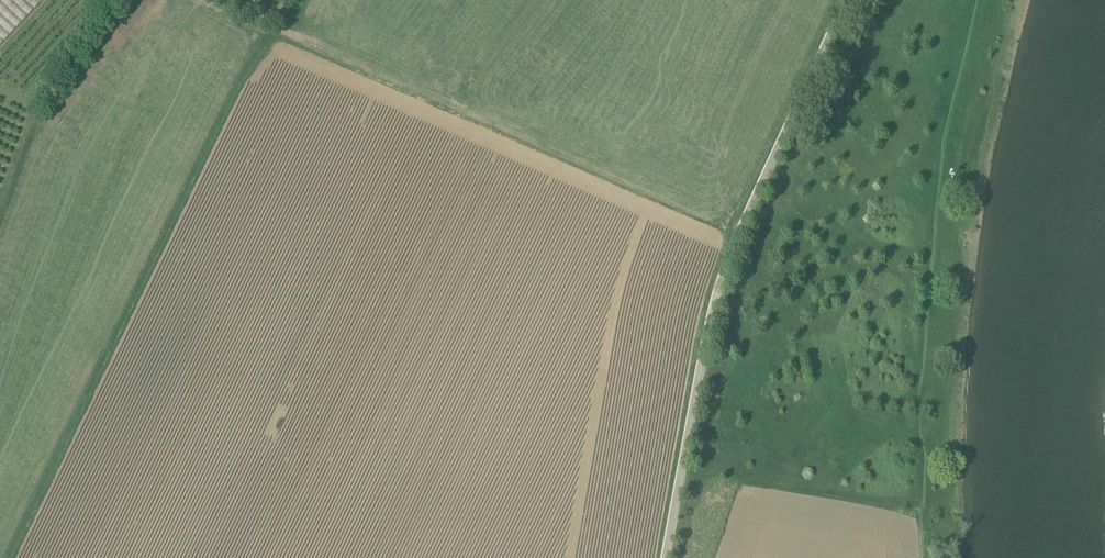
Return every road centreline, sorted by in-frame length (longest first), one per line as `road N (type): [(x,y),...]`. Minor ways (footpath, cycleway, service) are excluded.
road 1 (unclassified): [(669,557),(711,329),(749,219),(849,0)]

